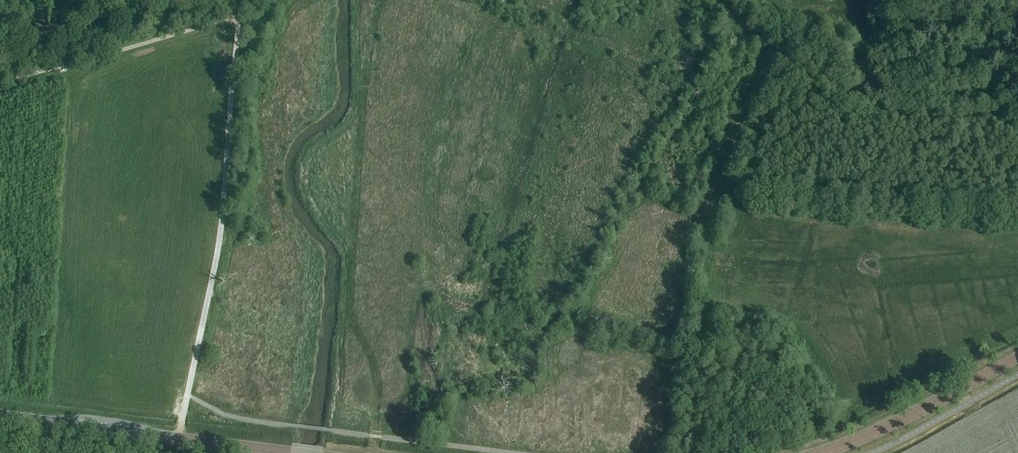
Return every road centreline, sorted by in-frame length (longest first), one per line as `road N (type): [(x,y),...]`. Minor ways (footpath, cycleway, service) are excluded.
road 1 (secondary): [(0,417),(288,452)]
road 2 (secondary): [(820,452),(1017,356)]

